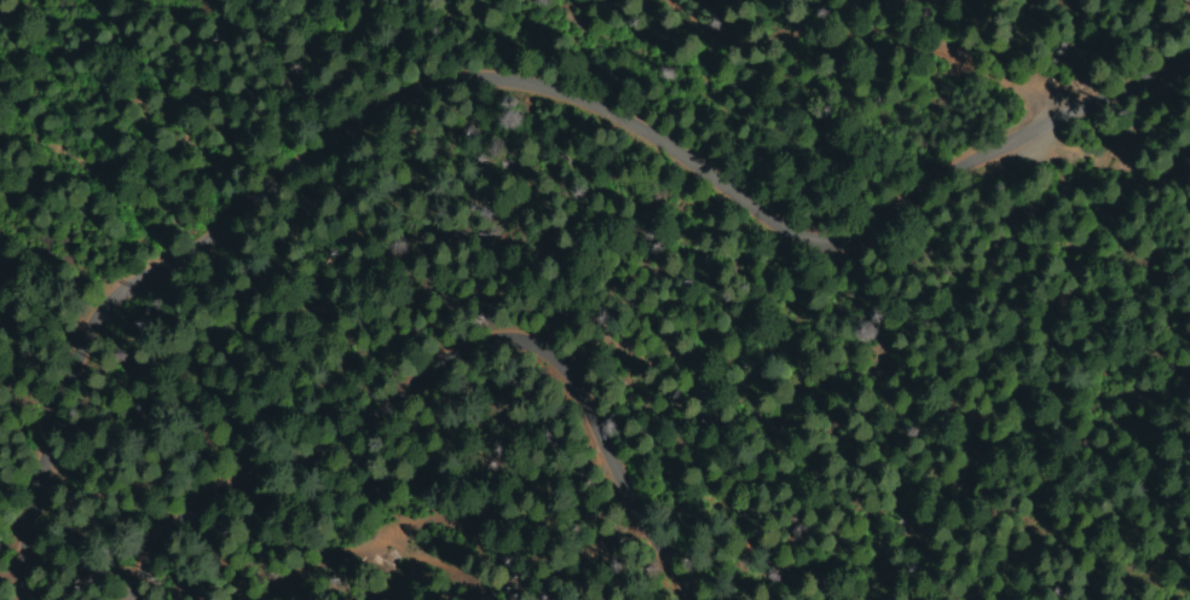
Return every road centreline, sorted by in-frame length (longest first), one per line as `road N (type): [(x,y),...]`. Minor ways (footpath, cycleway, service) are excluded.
road 1 (residential): [(22,599),(19,532),(52,393),(102,305),(144,289),(236,225),(345,123),(405,85),(536,81),(659,144),(764,212),(820,233),(880,214),(1064,111),(1189,57)]
road 2 (residential): [(681,599),(578,409),(538,357),(506,339),(427,360),(329,439),(181,513),(161,527),(106,599)]

